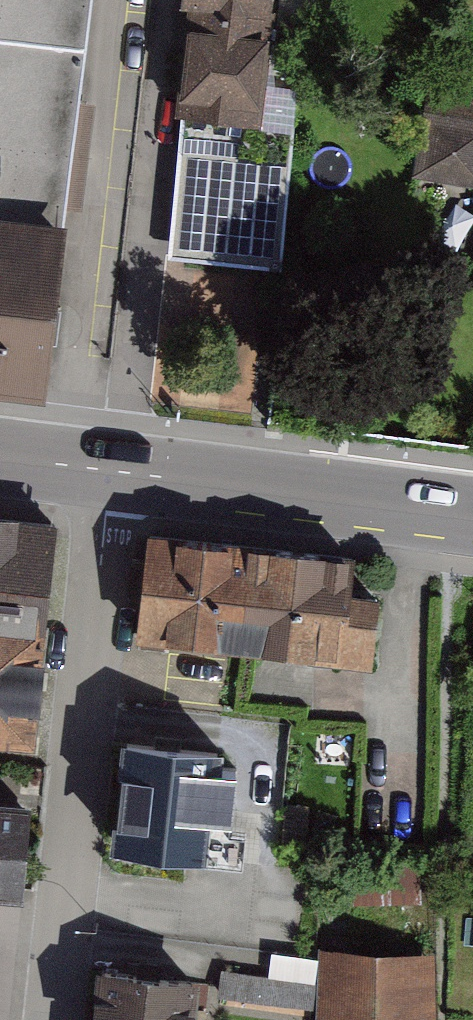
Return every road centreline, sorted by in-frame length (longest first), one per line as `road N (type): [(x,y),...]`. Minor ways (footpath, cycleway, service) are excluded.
road 1 (residential): [(56,1019),(111,471)]
road 2 (tertiary): [(111,471),(472,516)]

